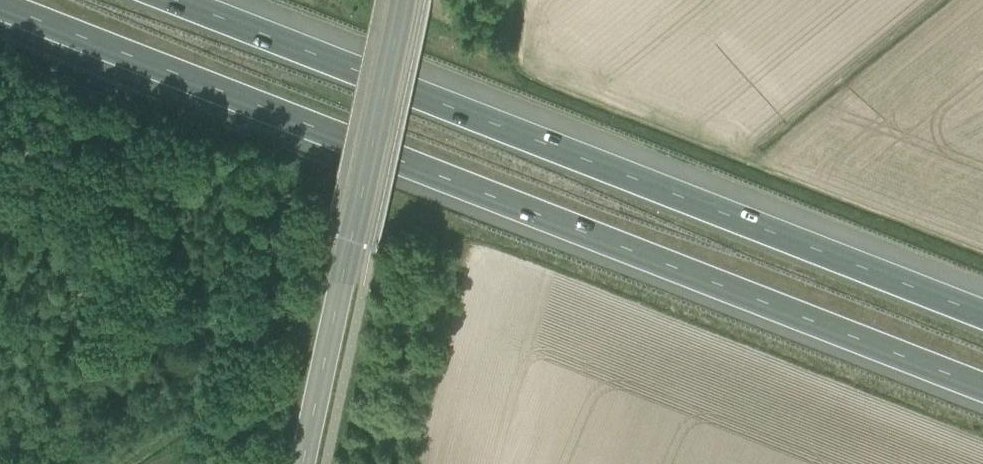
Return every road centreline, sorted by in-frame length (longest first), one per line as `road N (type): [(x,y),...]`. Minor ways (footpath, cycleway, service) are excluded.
road 1 (motorway): [(0,9),(982,391)]
road 2 (motorway): [(982,312),(192,0)]
road 3 (secondary): [(307,463),(403,0)]

